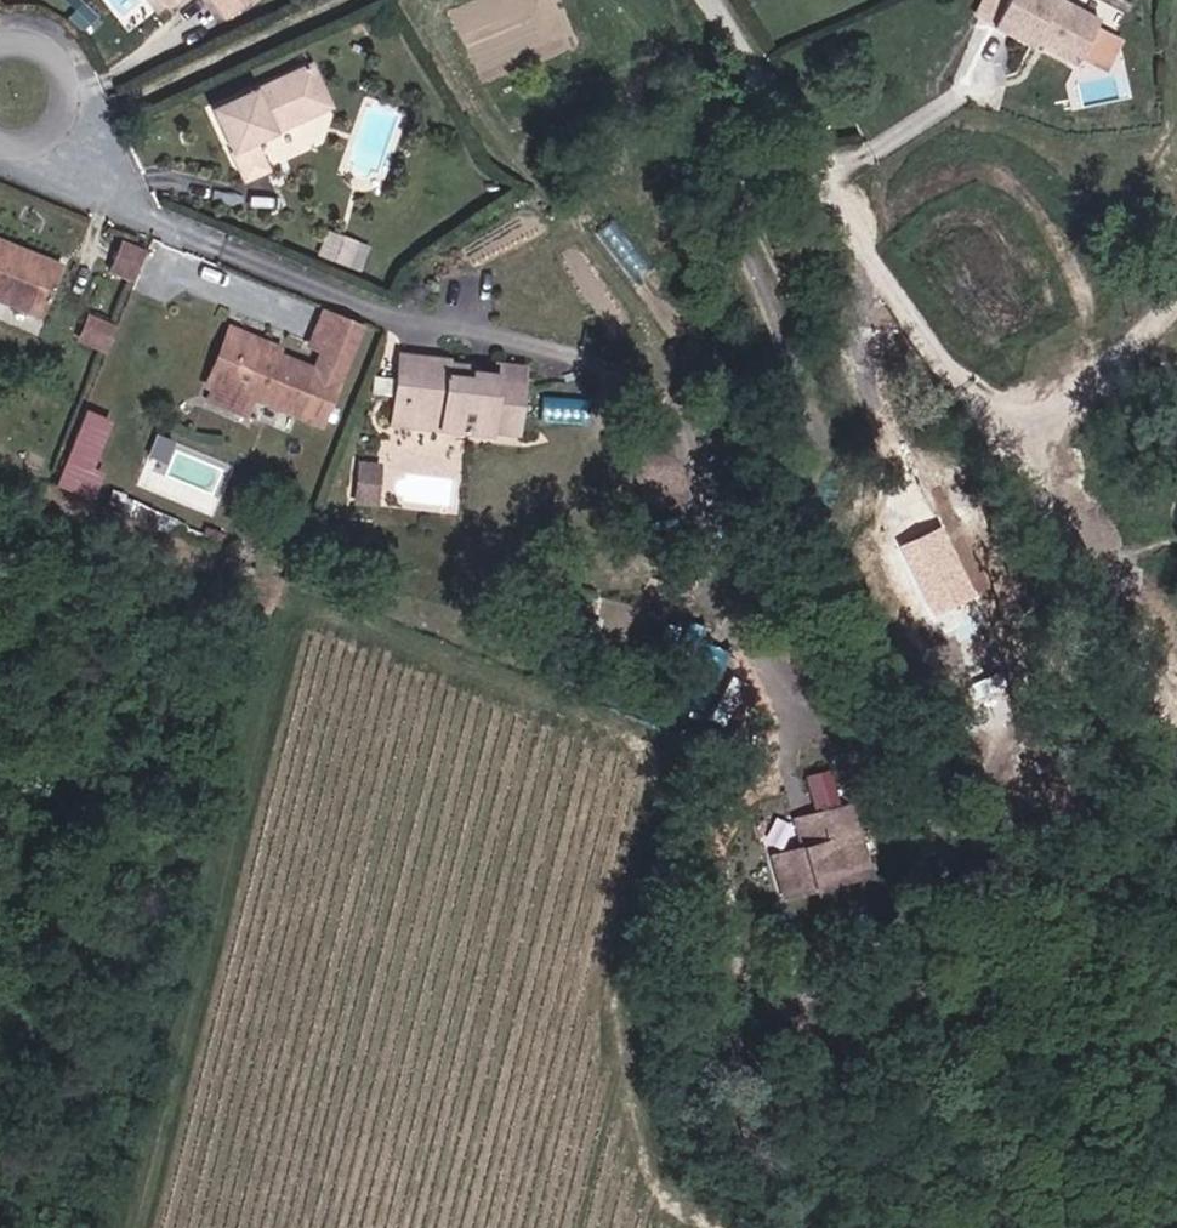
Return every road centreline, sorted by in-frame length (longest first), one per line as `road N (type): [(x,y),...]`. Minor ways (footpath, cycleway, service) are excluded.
road 1 (residential): [(714,0),(824,176),(916,348)]

